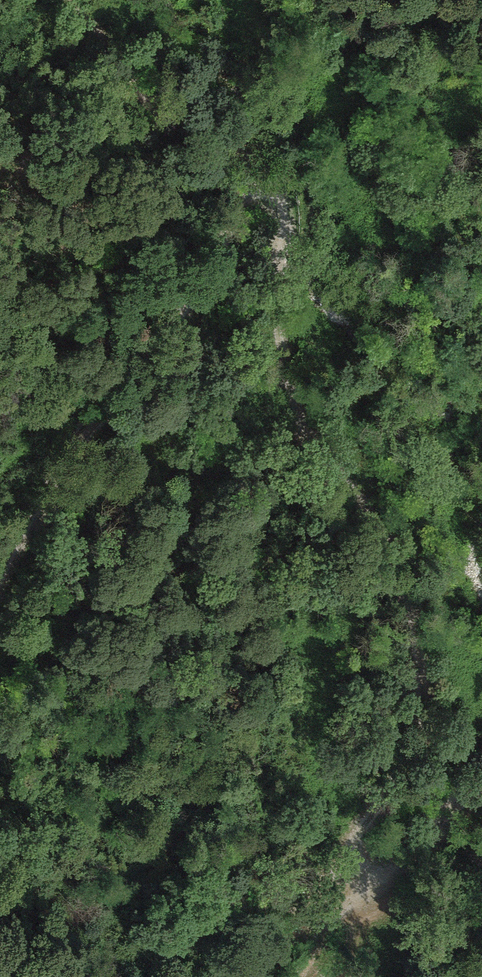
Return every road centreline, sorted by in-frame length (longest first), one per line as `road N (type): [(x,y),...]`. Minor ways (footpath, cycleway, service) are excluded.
road 1 (track): [(258,182),(274,196),(270,251),(299,393),(319,444),(404,567),(420,672),(412,733),(358,841),(358,870)]
road 2 (track): [(0,568),(65,466),(139,386),(258,182)]
road 3 (track): [(358,870),(376,877),(395,869),(481,778)]
road 4 (track): [(358,870),(300,976)]

